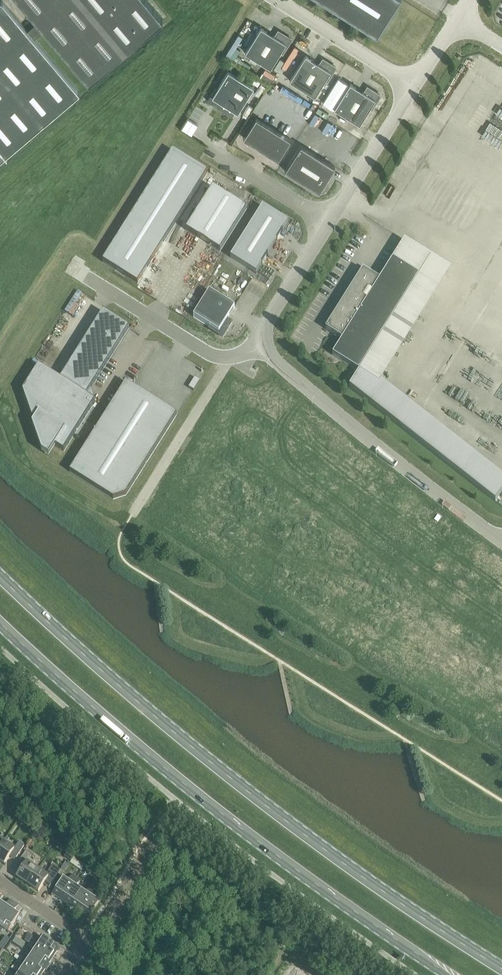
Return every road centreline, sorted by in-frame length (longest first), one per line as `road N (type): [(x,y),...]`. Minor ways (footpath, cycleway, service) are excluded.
road 1 (primary): [(501,968),(183,741),(0,573)]
road 2 (primary): [(0,626),(215,812),(444,974)]
road 3 (unclassified): [(501,538),(253,344)]
road 4 (unclassified): [(253,344),(233,358),(213,357),(78,272)]
road 5 (unclassified): [(414,87),(277,0)]
road 6 (unclassified): [(414,87),(328,224)]
road 7 (residential): [(58,974),(83,936),(0,881)]
road 8 (unclassified): [(328,224),(253,344)]
road 9 (unclassified): [(213,153),(328,224)]

